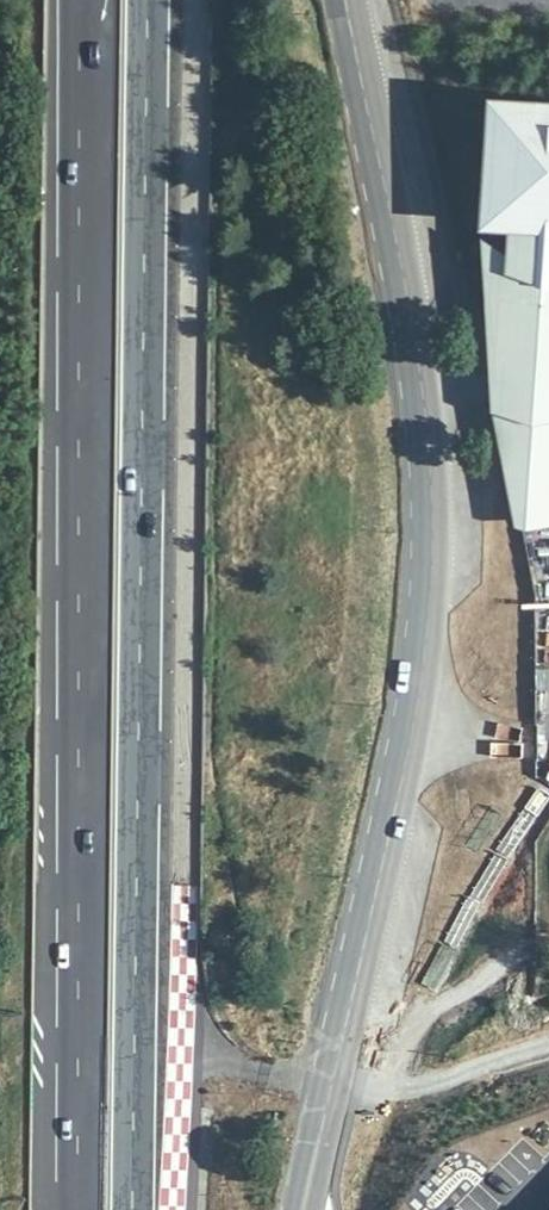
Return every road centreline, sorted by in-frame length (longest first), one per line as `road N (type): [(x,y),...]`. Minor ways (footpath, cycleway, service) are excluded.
road 1 (unclassified): [(347,0),(408,324),(428,560),(417,692),(305,1209)]
road 2 (trunk): [(86,0),(66,1209)]
road 3 (trunk): [(131,1209),(148,0)]

